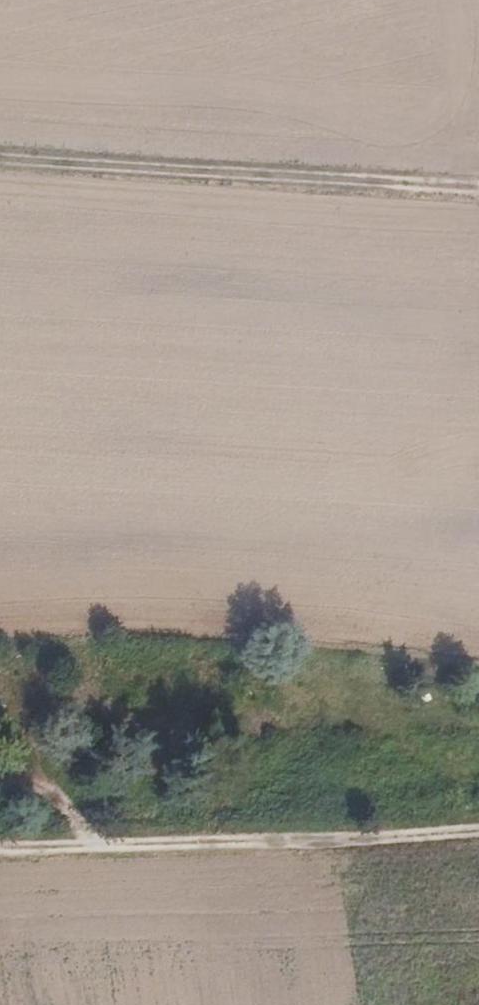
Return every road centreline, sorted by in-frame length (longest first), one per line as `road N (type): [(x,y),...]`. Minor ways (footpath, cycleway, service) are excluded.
road 1 (track): [(0,166),(478,196)]

